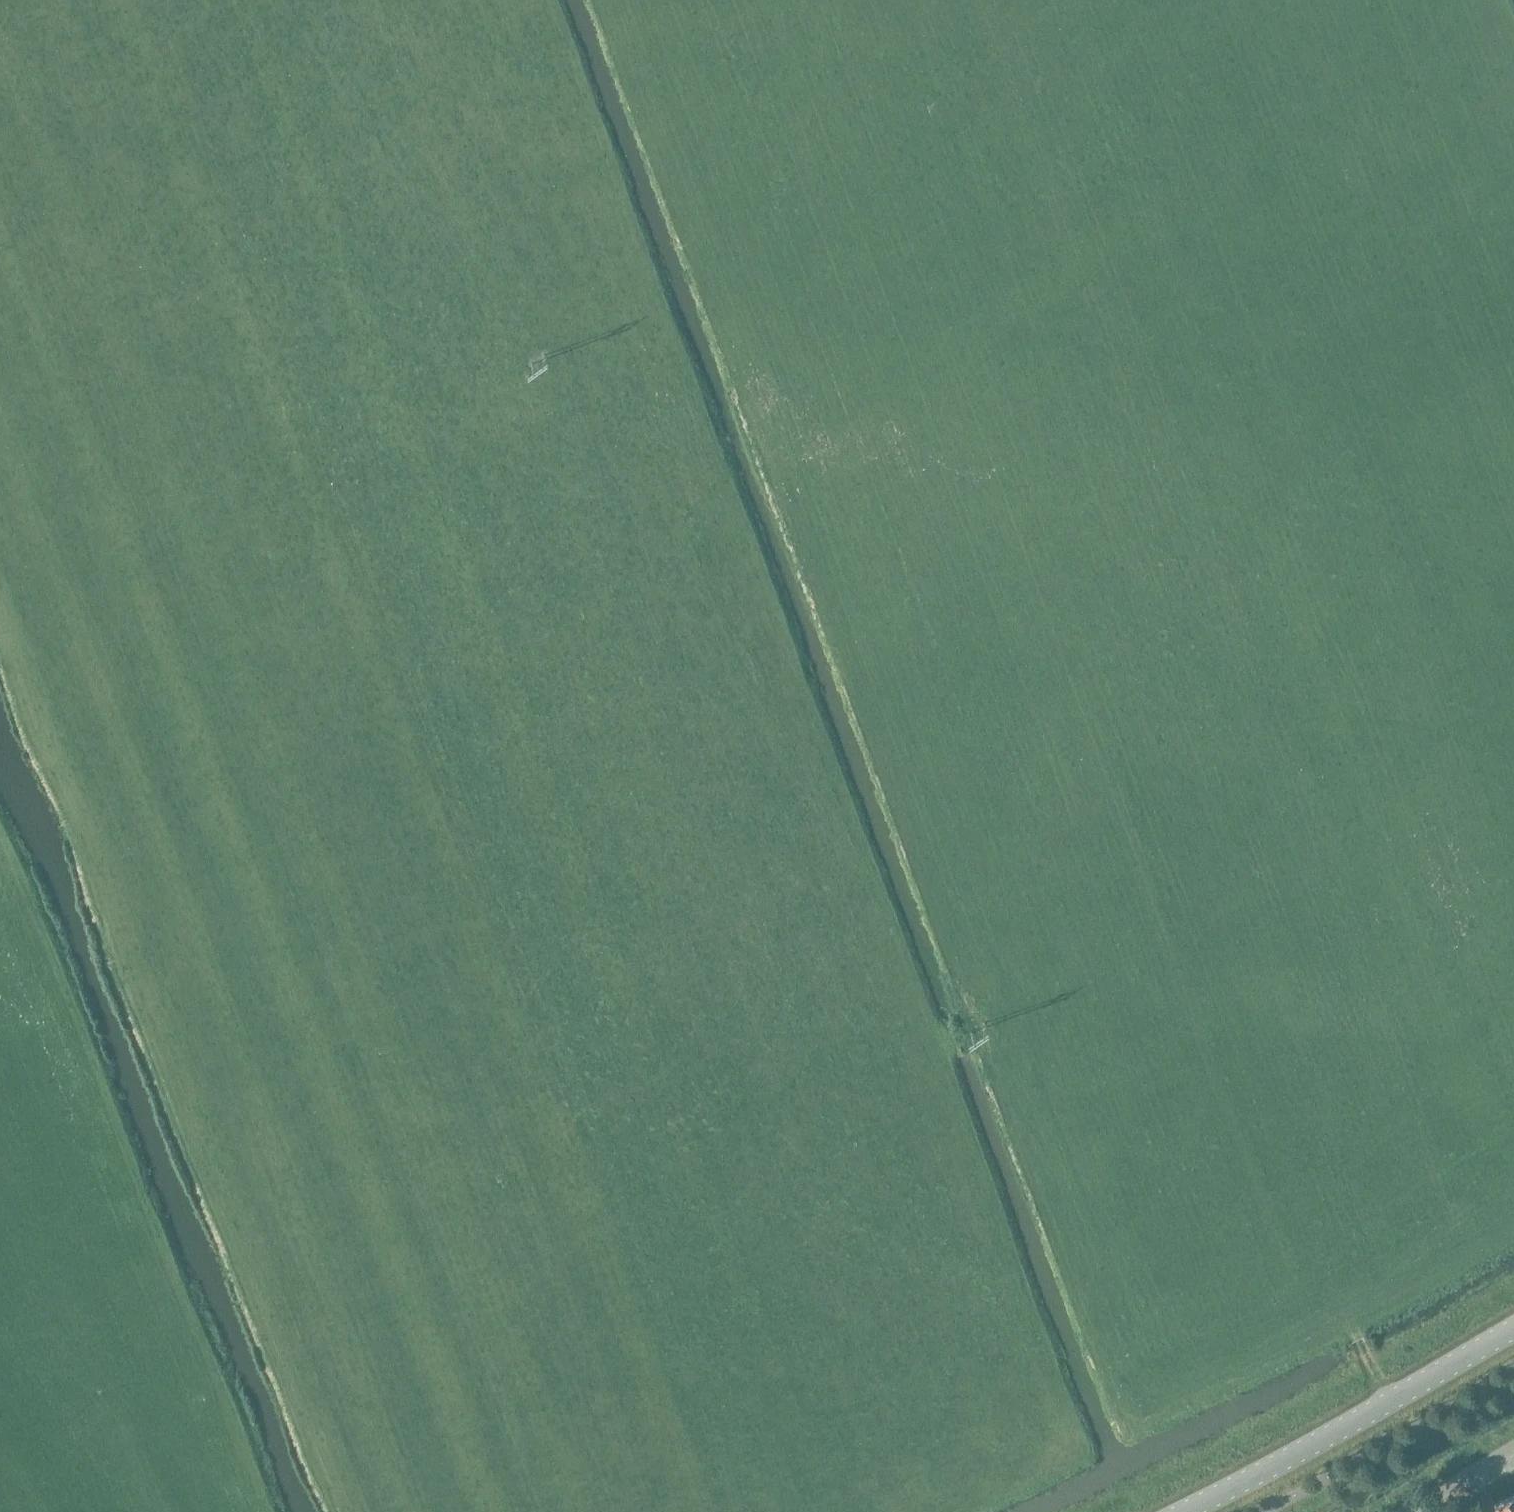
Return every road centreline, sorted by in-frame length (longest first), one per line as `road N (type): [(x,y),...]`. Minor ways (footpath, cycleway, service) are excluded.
road 1 (tertiary): [(1184,1511),(1513,1328)]

